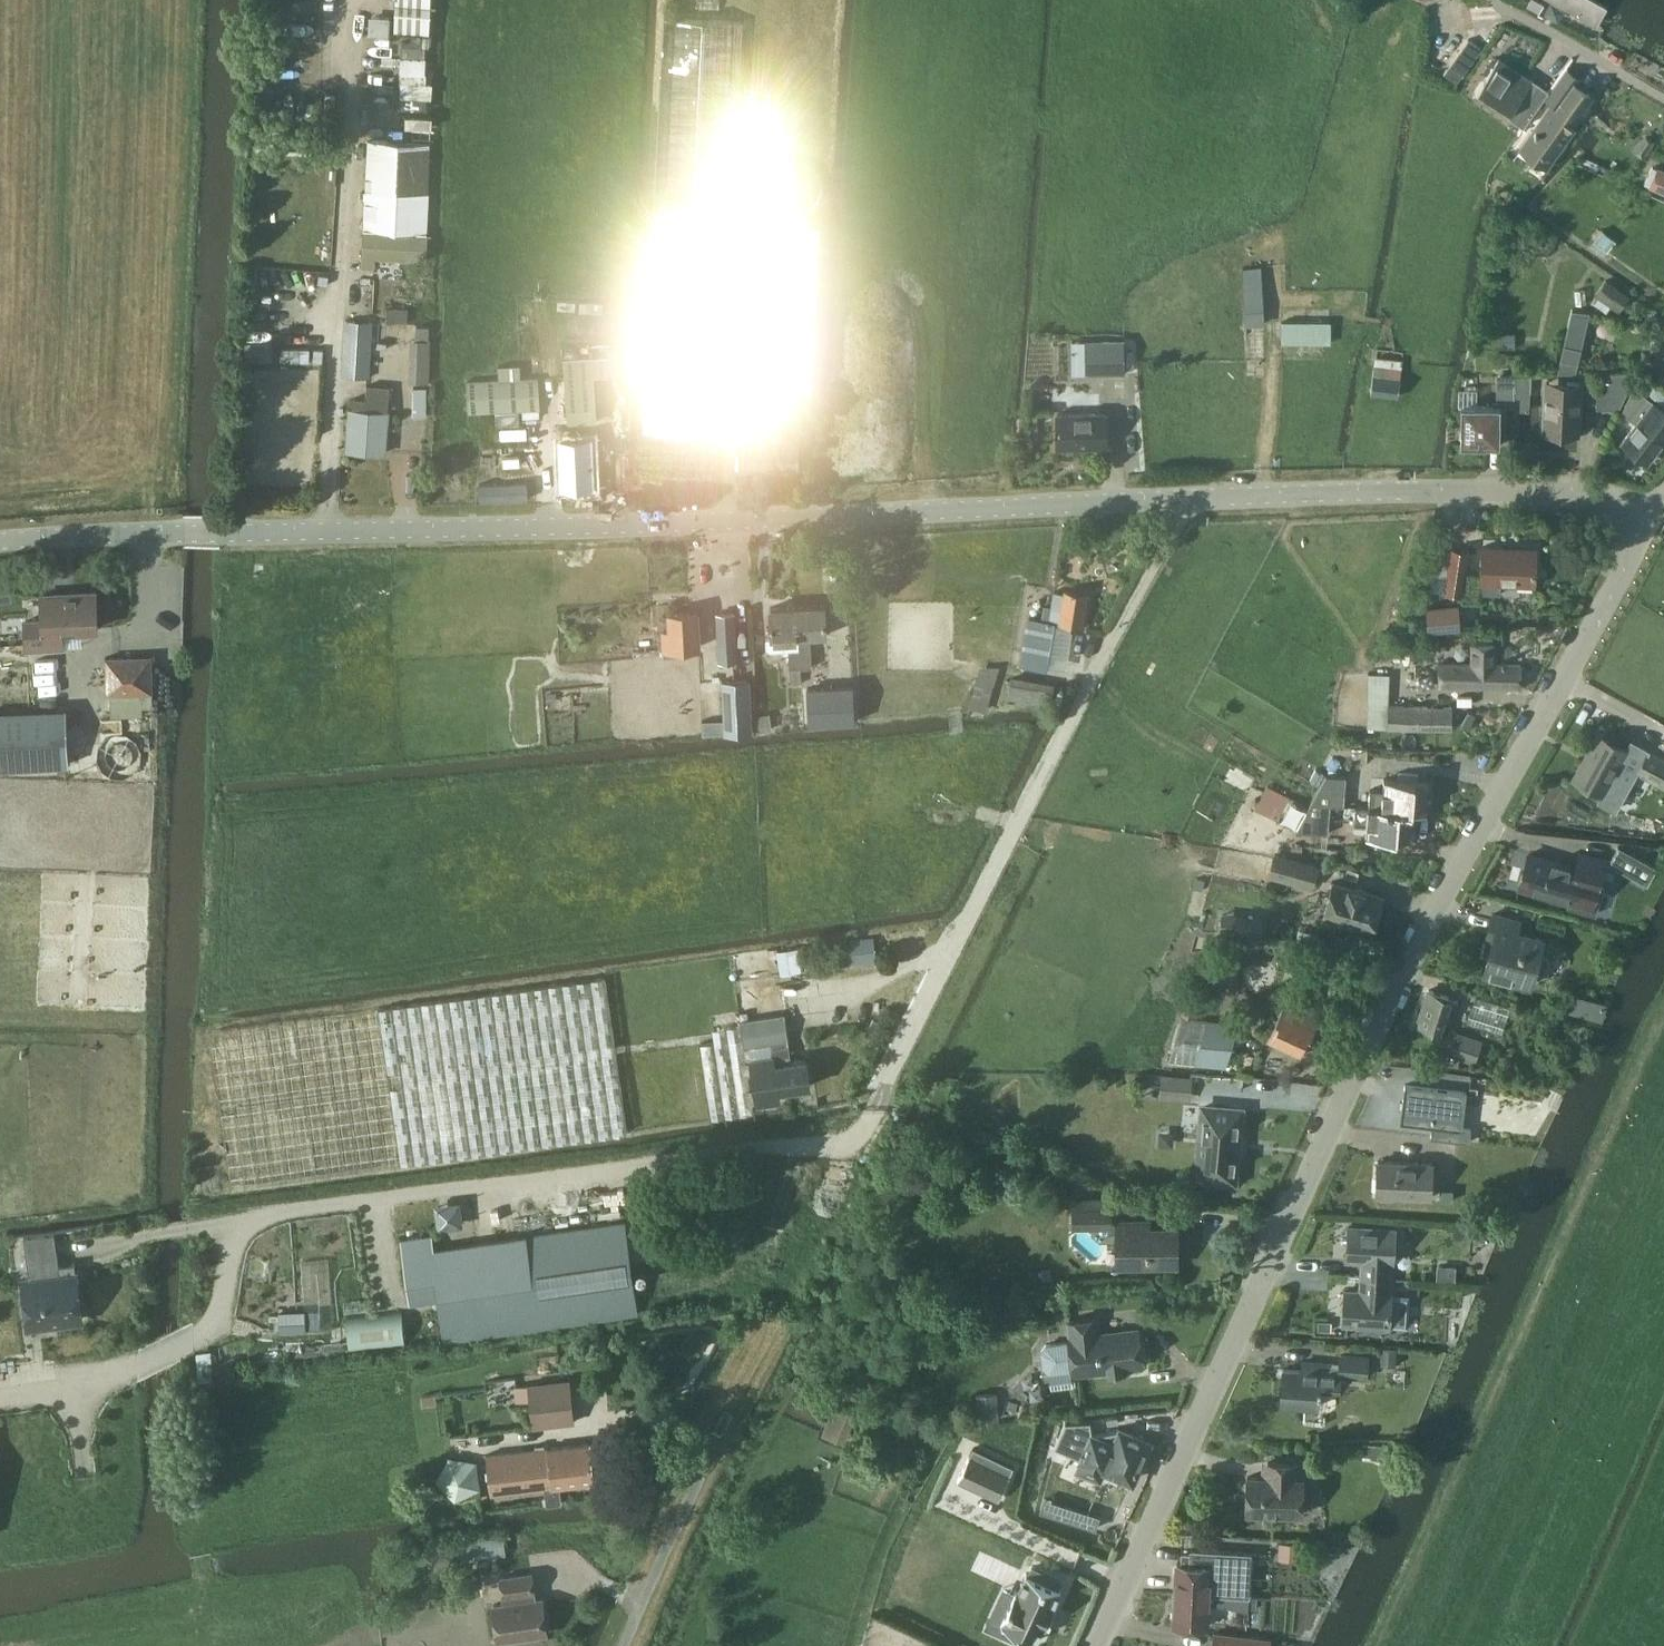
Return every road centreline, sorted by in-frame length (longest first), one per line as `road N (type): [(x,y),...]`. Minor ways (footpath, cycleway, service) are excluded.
road 1 (residential): [(170,530),(1512,486),(1598,497),(1649,520)]
road 2 (residential): [(1093,1645),(1429,925),(1649,520)]
road 3 (residential): [(170,530),(0,538)]

